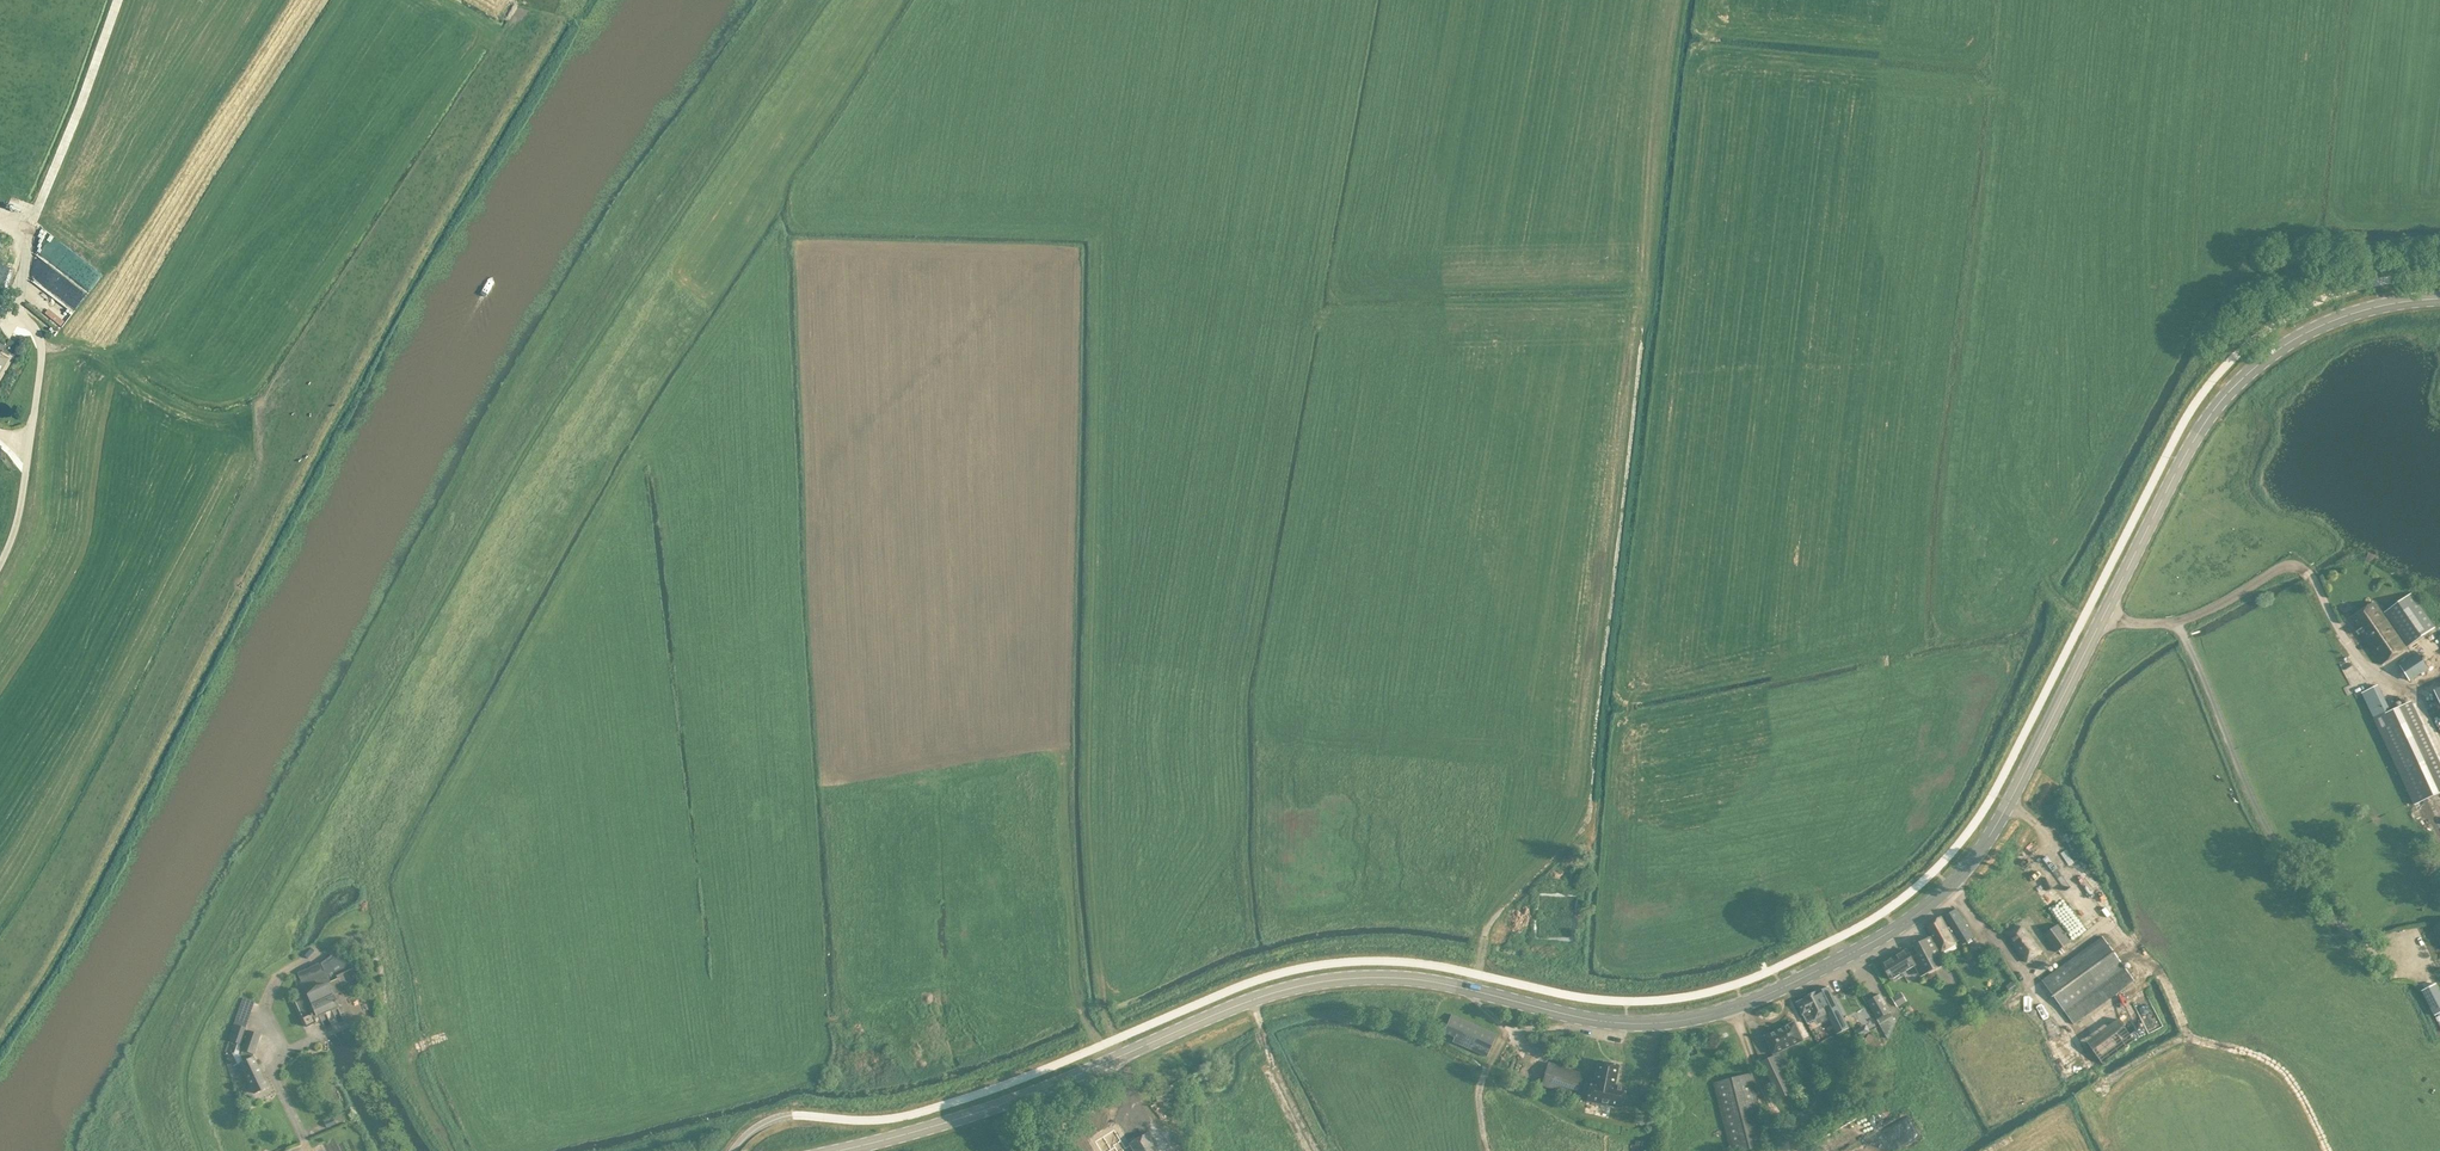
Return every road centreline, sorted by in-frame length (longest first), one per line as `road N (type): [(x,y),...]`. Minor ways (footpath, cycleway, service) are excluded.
road 1 (secondary): [(808,1150),(999,1099),(1301,980),(1420,974),(1633,1020),(1738,1000),(1878,933),(1973,855),(2184,449),(2228,385),(2323,319),(2379,300),(2439,292)]
road 2 (track): [(1648,294),(1591,803),(1578,828),(1488,918),(1474,985)]
road 3 (track): [(289,0),(84,320),(60,348),(40,351),(25,451)]
road 4 (track): [(427,1036),(409,1063),(452,1150)]

